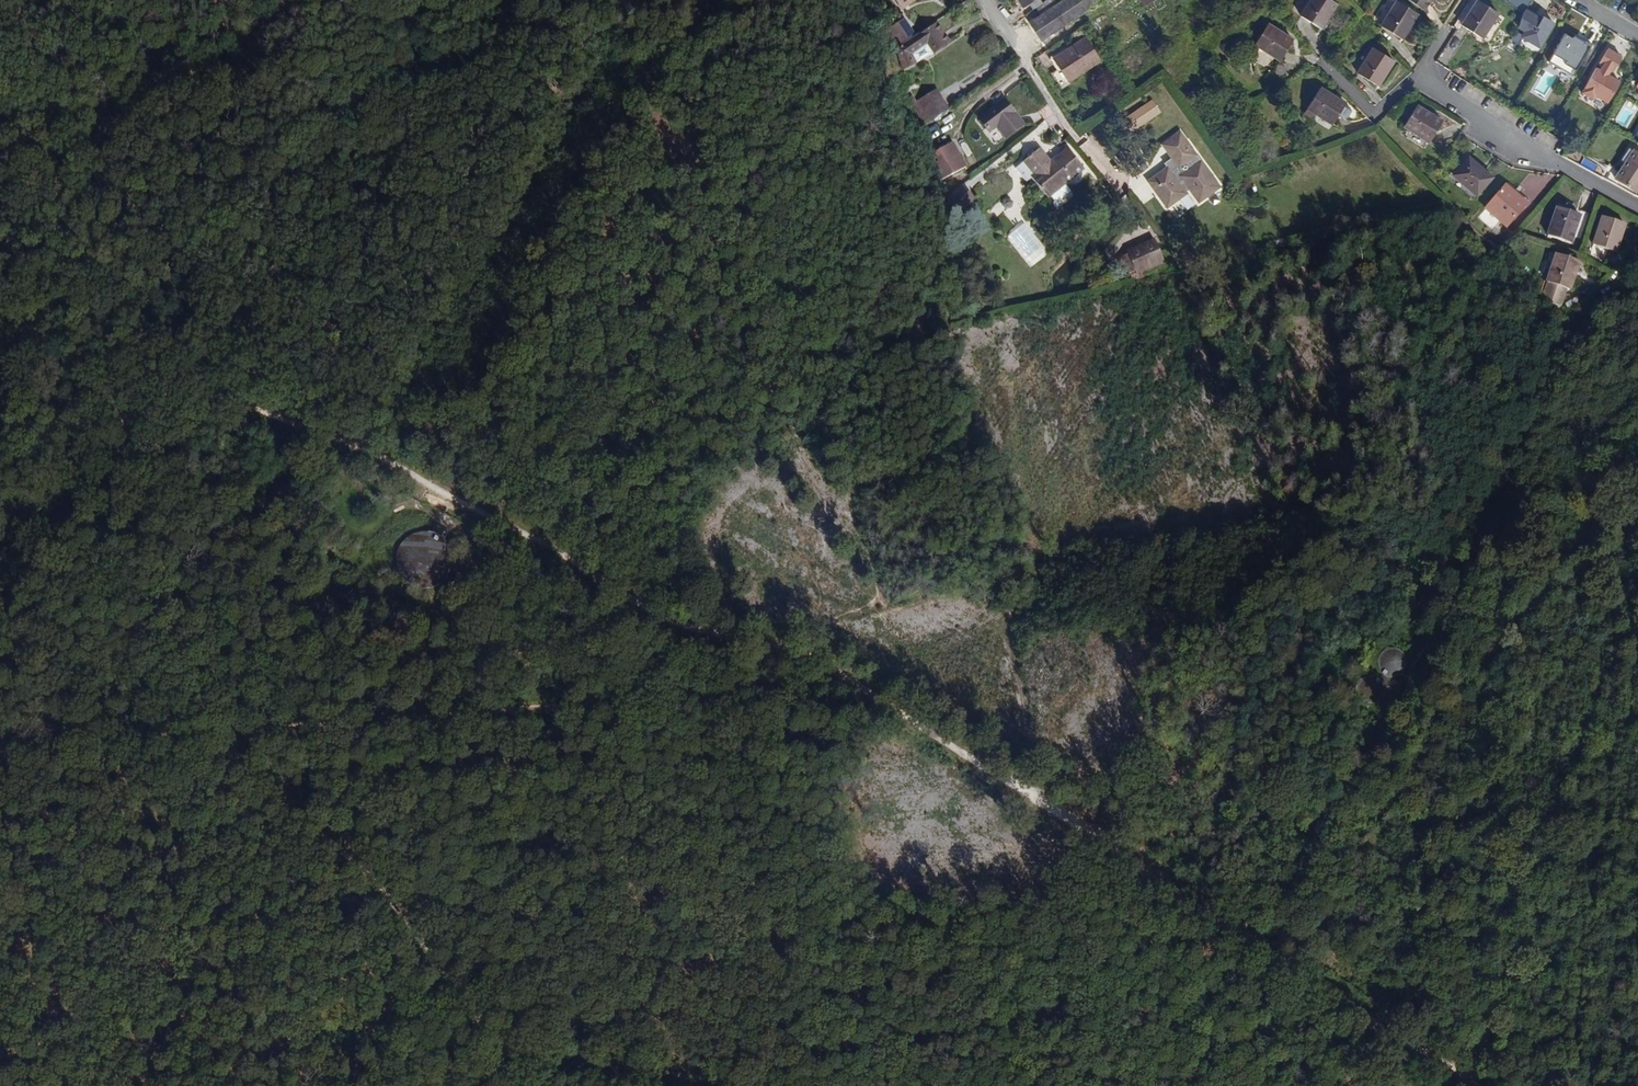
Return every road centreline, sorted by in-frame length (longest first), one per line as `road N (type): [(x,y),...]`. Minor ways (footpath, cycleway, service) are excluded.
road 1 (track): [(0,758),(218,746),(294,750),(814,701),(898,716),(1400,1033)]
road 2 (track): [(198,374),(655,623),(765,654),(898,716)]
road 3 (track): [(1582,309),(1396,700),(1302,825),(1250,944)]
road 4 (track): [(1637,525),(1540,596),(1487,675),(1495,920),(1487,1000),(1462,1075)]
road 5 (track): [(198,374),(124,463),(0,652)]
road 6 (residential): [(1419,76),(1637,207)]
road 7 (residential): [(987,0),(1131,197)]
road 8 (track): [(0,326),(72,364),(198,374)]

